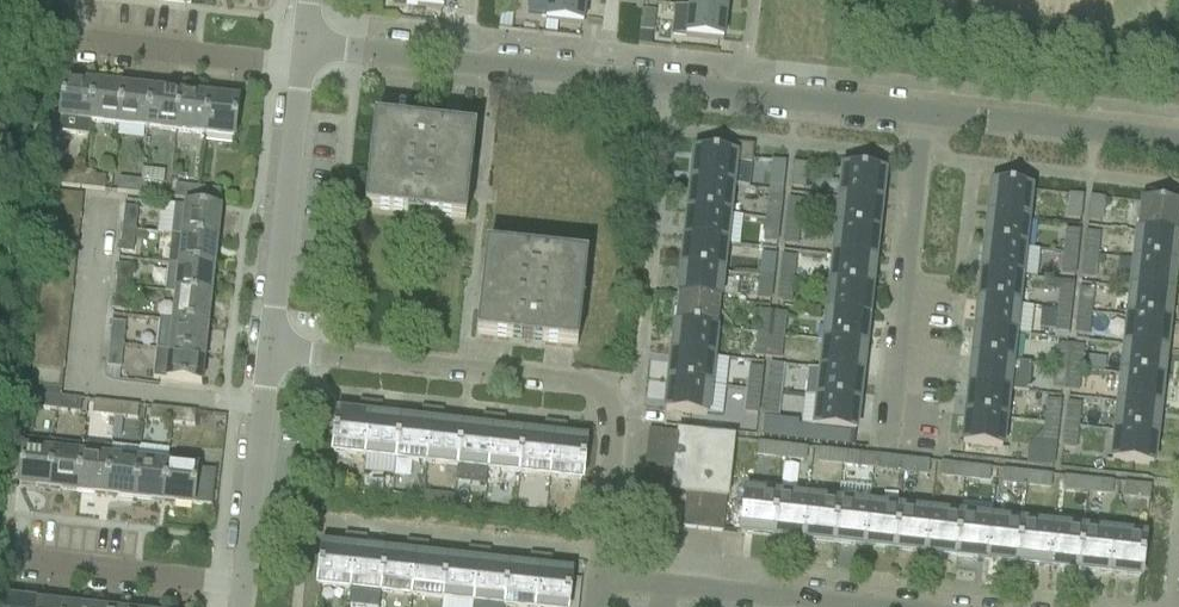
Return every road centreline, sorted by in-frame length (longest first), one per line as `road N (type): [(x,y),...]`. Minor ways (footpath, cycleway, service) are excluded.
road 1 (unclassified): [(921,112),(304,45)]
road 2 (unclassified): [(600,574),(619,425),(610,399),(589,387),(270,353)]
road 3 (unclassified): [(883,454),(921,112)]
road 4 (unclassified): [(270,353),(301,75)]
road 5 (unclassified): [(874,606),(600,574)]
road 6 (unclassified): [(1178,140),(921,112)]
road 7 (unclassified): [(247,596),(270,353)]
road 8 (unclassified): [(247,596),(11,575)]
road 9 (unclassified): [(301,75),(79,47)]

